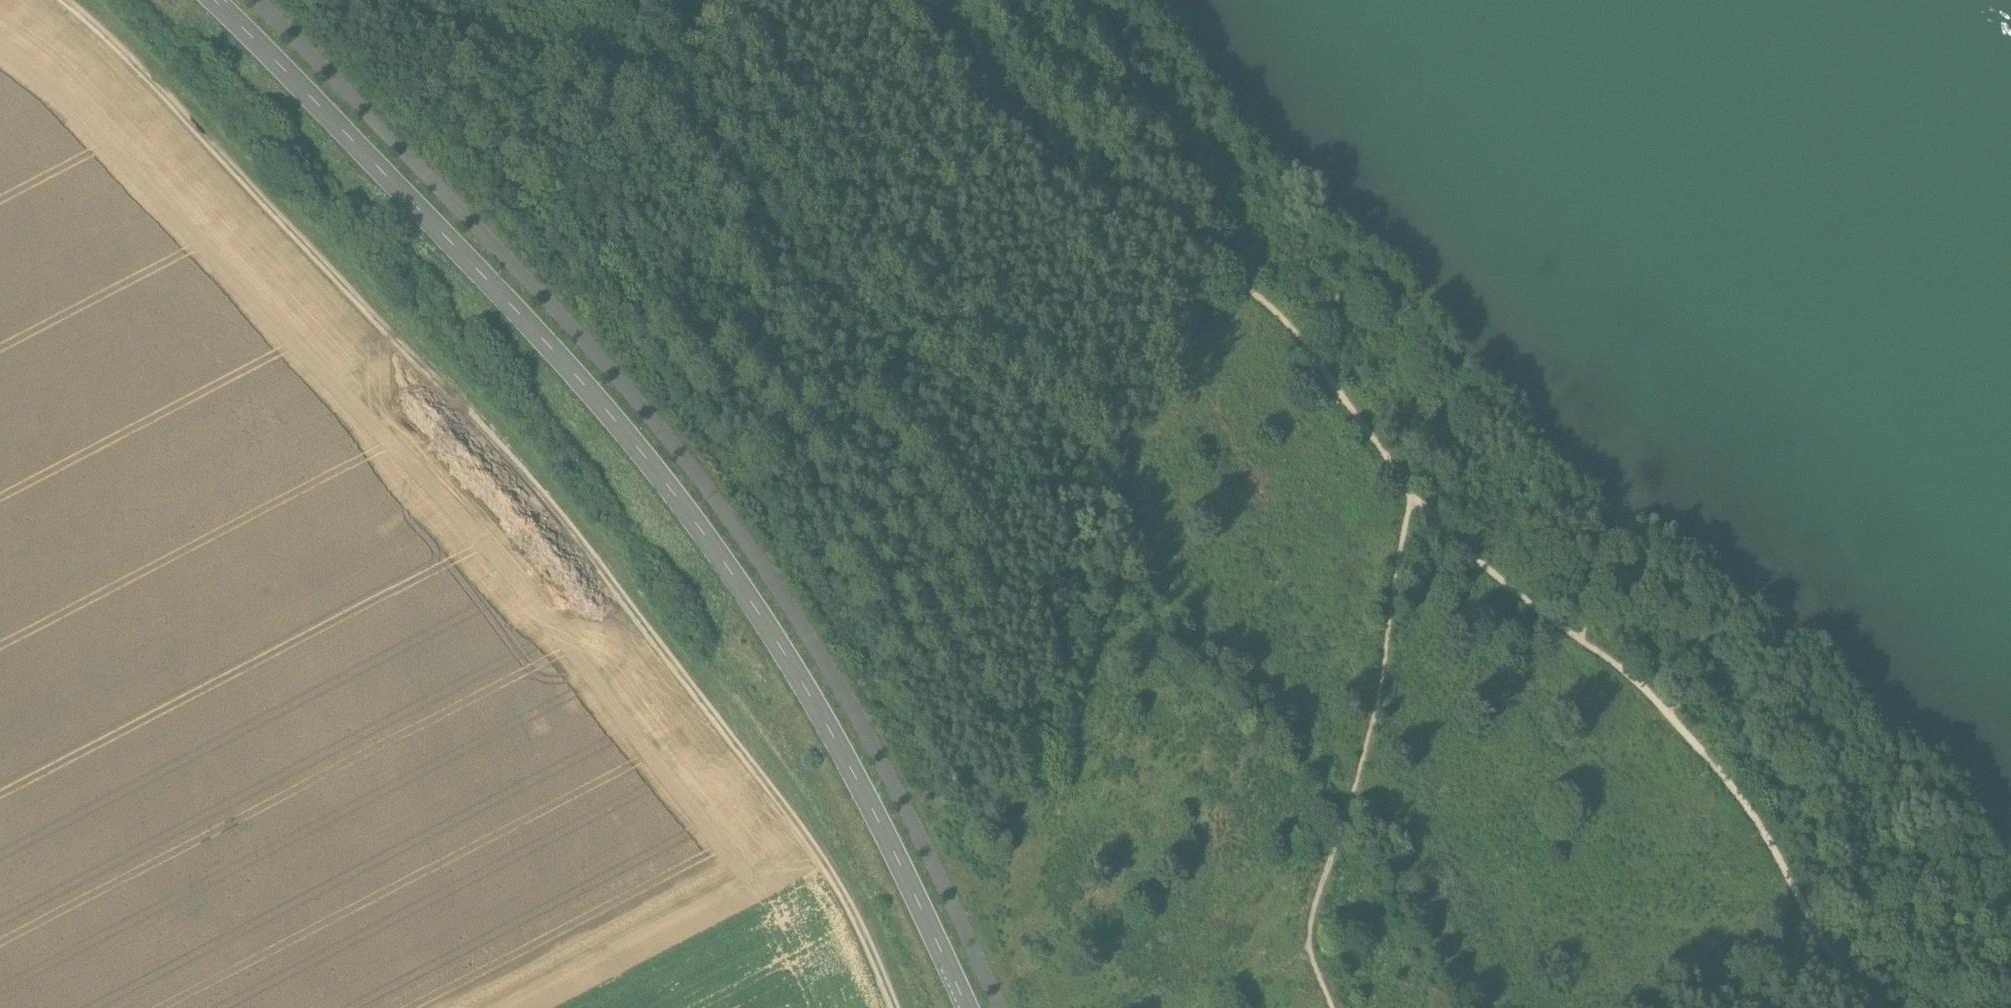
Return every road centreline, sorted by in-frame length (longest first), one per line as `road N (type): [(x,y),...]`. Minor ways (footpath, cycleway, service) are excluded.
road 1 (track): [(1884,1007),(1827,947),(1730,784),(1635,676),(1501,578),(1411,490),(1188,214),(1016,111),(948,0)]
road 2 (track): [(894,1007),(844,898),(803,836),(574,537),(134,67),(58,0)]
road 3 (unclassified): [(209,0),(480,275),(610,417),(717,551),(864,791),(968,1007)]

